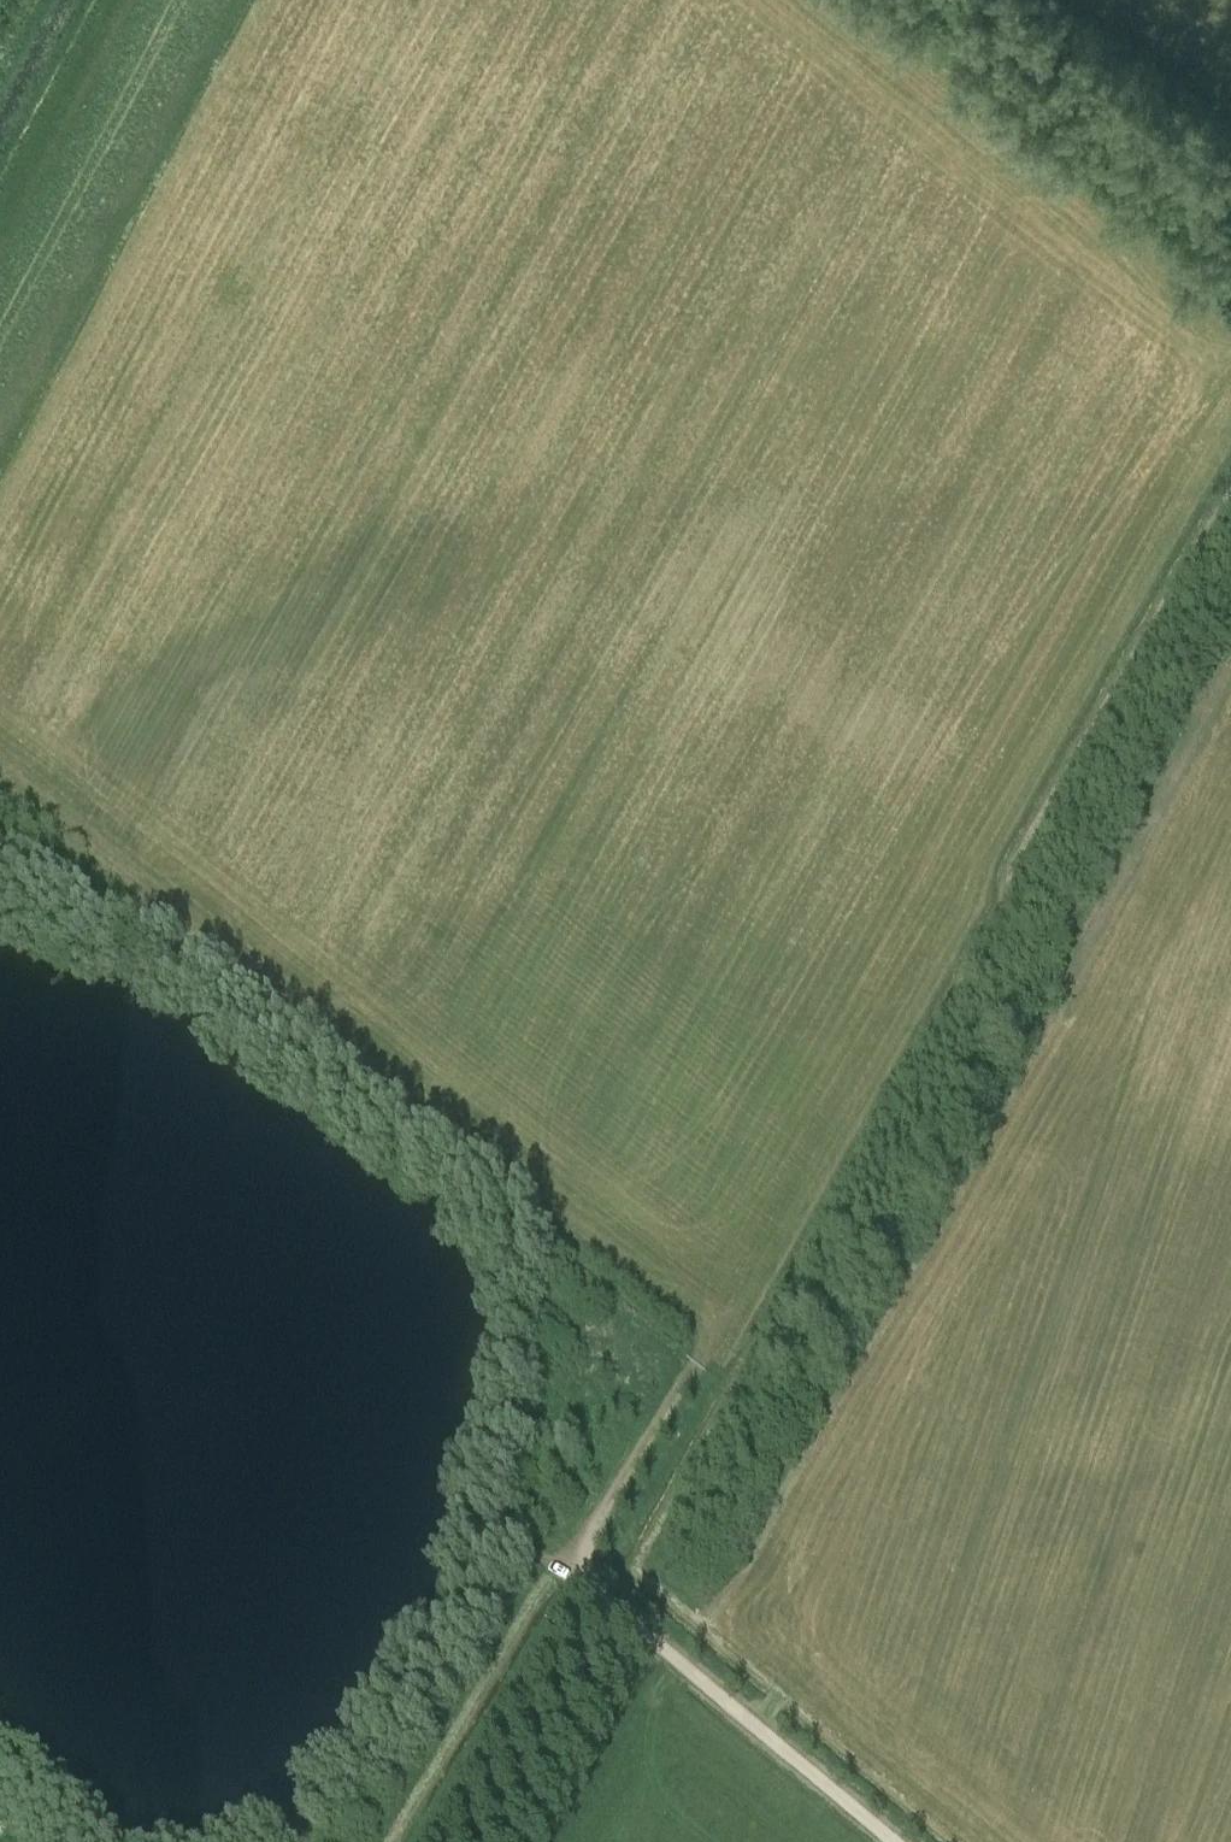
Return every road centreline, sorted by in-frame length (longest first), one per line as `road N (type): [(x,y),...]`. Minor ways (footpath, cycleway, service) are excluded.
road 1 (track): [(894,1841),(600,1594)]
road 2 (track): [(600,1594),(570,1568),(697,1368)]

